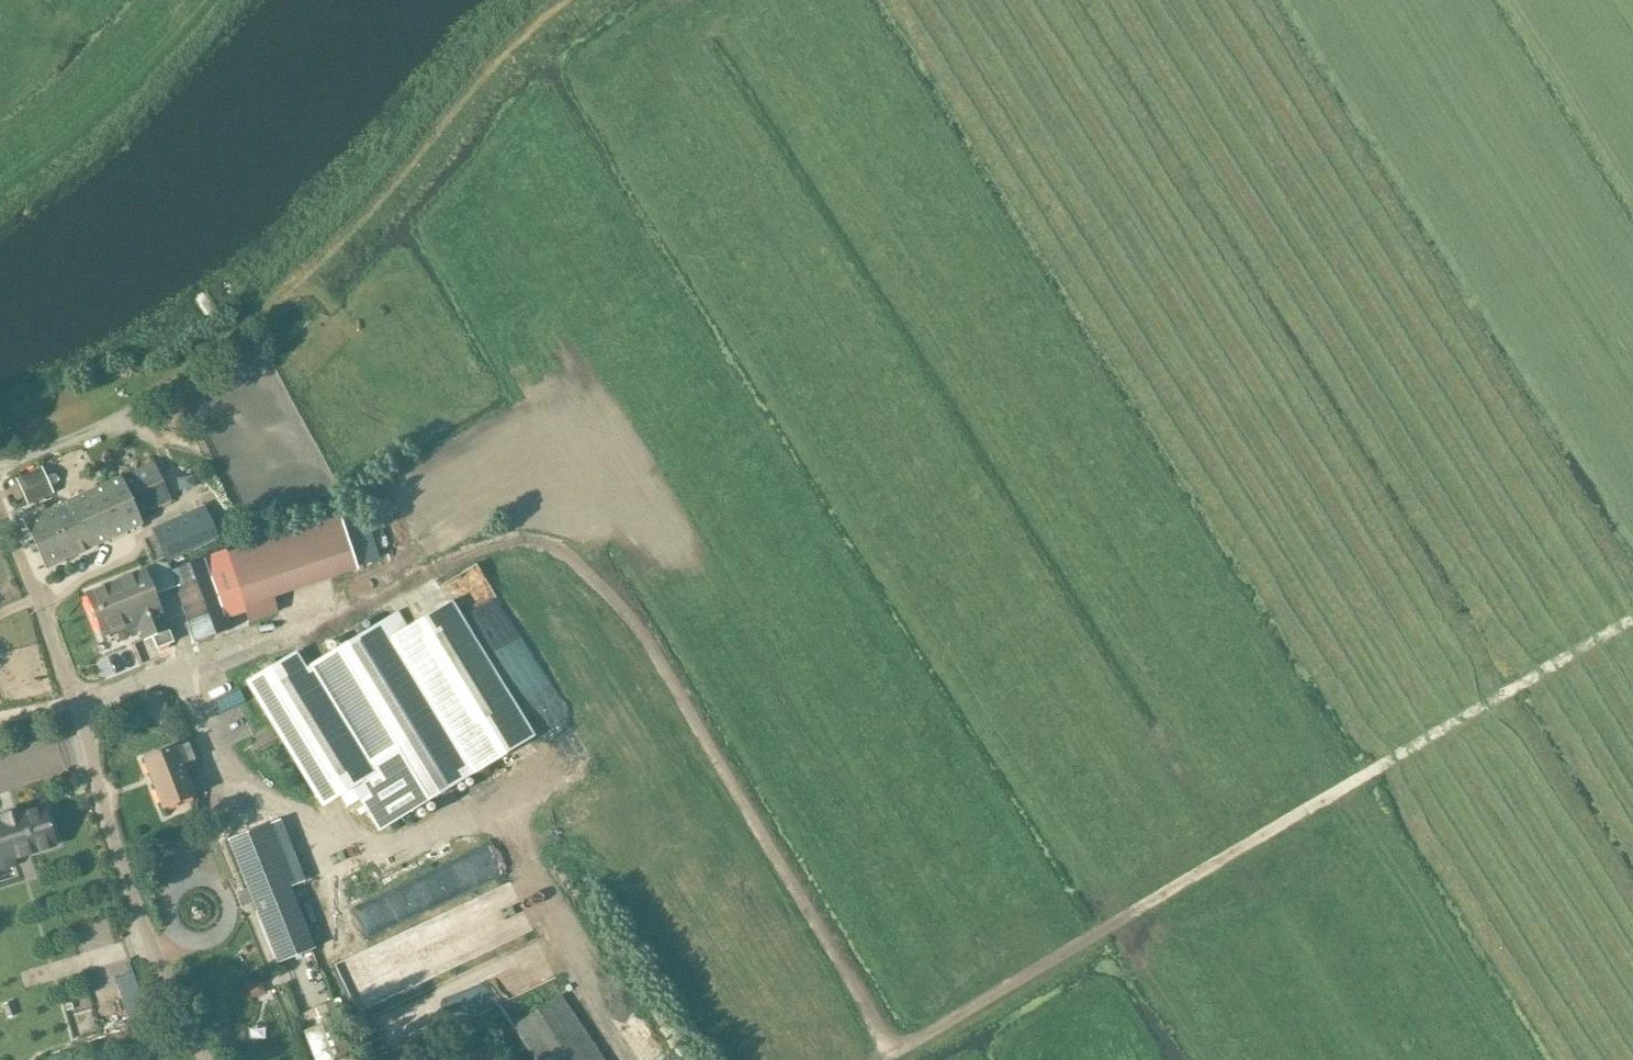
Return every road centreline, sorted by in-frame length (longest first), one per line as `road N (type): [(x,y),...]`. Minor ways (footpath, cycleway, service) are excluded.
road 1 (track): [(898,1059),(1632,623)]
road 2 (track): [(416,591),(484,547),(514,541),(538,543),(591,572),(673,684),(900,1058)]
road 3 (track): [(569,0),(506,49),(236,347),(147,393),(120,421),(0,468)]
road 4 (unclassified): [(203,1059),(102,810),(73,700),(0,507)]

